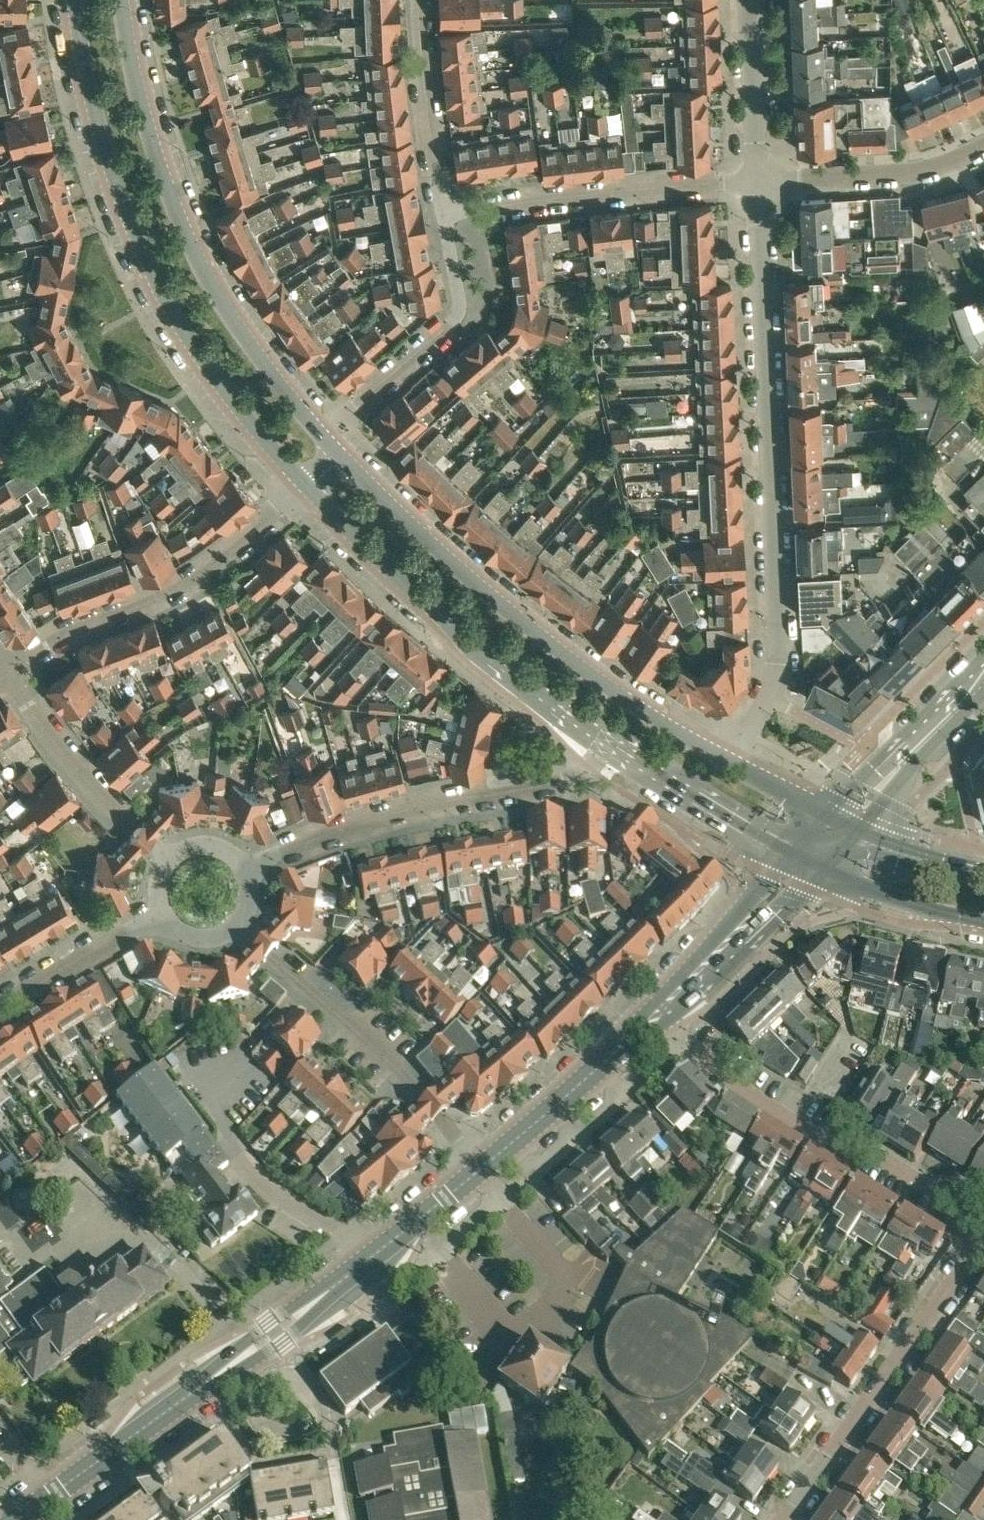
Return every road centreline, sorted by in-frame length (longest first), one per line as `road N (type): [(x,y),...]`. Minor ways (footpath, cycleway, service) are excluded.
road 1 (unclassified): [(726,760),(777,662),(758,184)]
road 2 (secondary): [(22,1519),(277,1332),(483,1167)]
road 3 (primary): [(77,0),(108,151),(151,270),(214,372),(307,488)]
road 4 (primary): [(726,760),(609,689),(490,598),(338,458)]
road 5 (primary): [(319,436),(233,325),(191,239),(150,128),(123,0)]
road 6 (secondary): [(483,1167),(660,1008),(808,859)]
road 7 (primary): [(307,488),(445,621),(613,747)]
road 8 (residential): [(250,869),(376,817),(594,770),(613,747)]
road 9 (residential): [(5,674),(216,563),(307,488)]
road 10 (residential): [(983,1217),(855,1138),(830,1142),(690,1043)]
road 11 (residential): [(483,1167),(402,1068),(241,929)]
road 12 (residential): [(787,1519),(983,1245)]
road 13 (residential): [(445,214),(758,184)]
road 14 (residential): [(319,436),(453,326),(460,303),(445,214)]
road 15 (residential): [(169,861),(5,674)]
road 16 (residential): [(983,151),(934,175),(758,184)]
road 17 (primary): [(613,747),(808,859)]
road 18 (residential): [(419,0),(445,214)]
road 19 (tertiary): [(841,823),(983,678)]
road 20 (primary): [(808,859),(912,902),(983,920)]
road 21 (residential): [(0,1007),(161,915)]
road 22 (unclassified): [(758,184),(750,0)]
road 23 (primary): [(983,872),(841,823)]
road 24 (primary): [(841,823),(726,760)]

